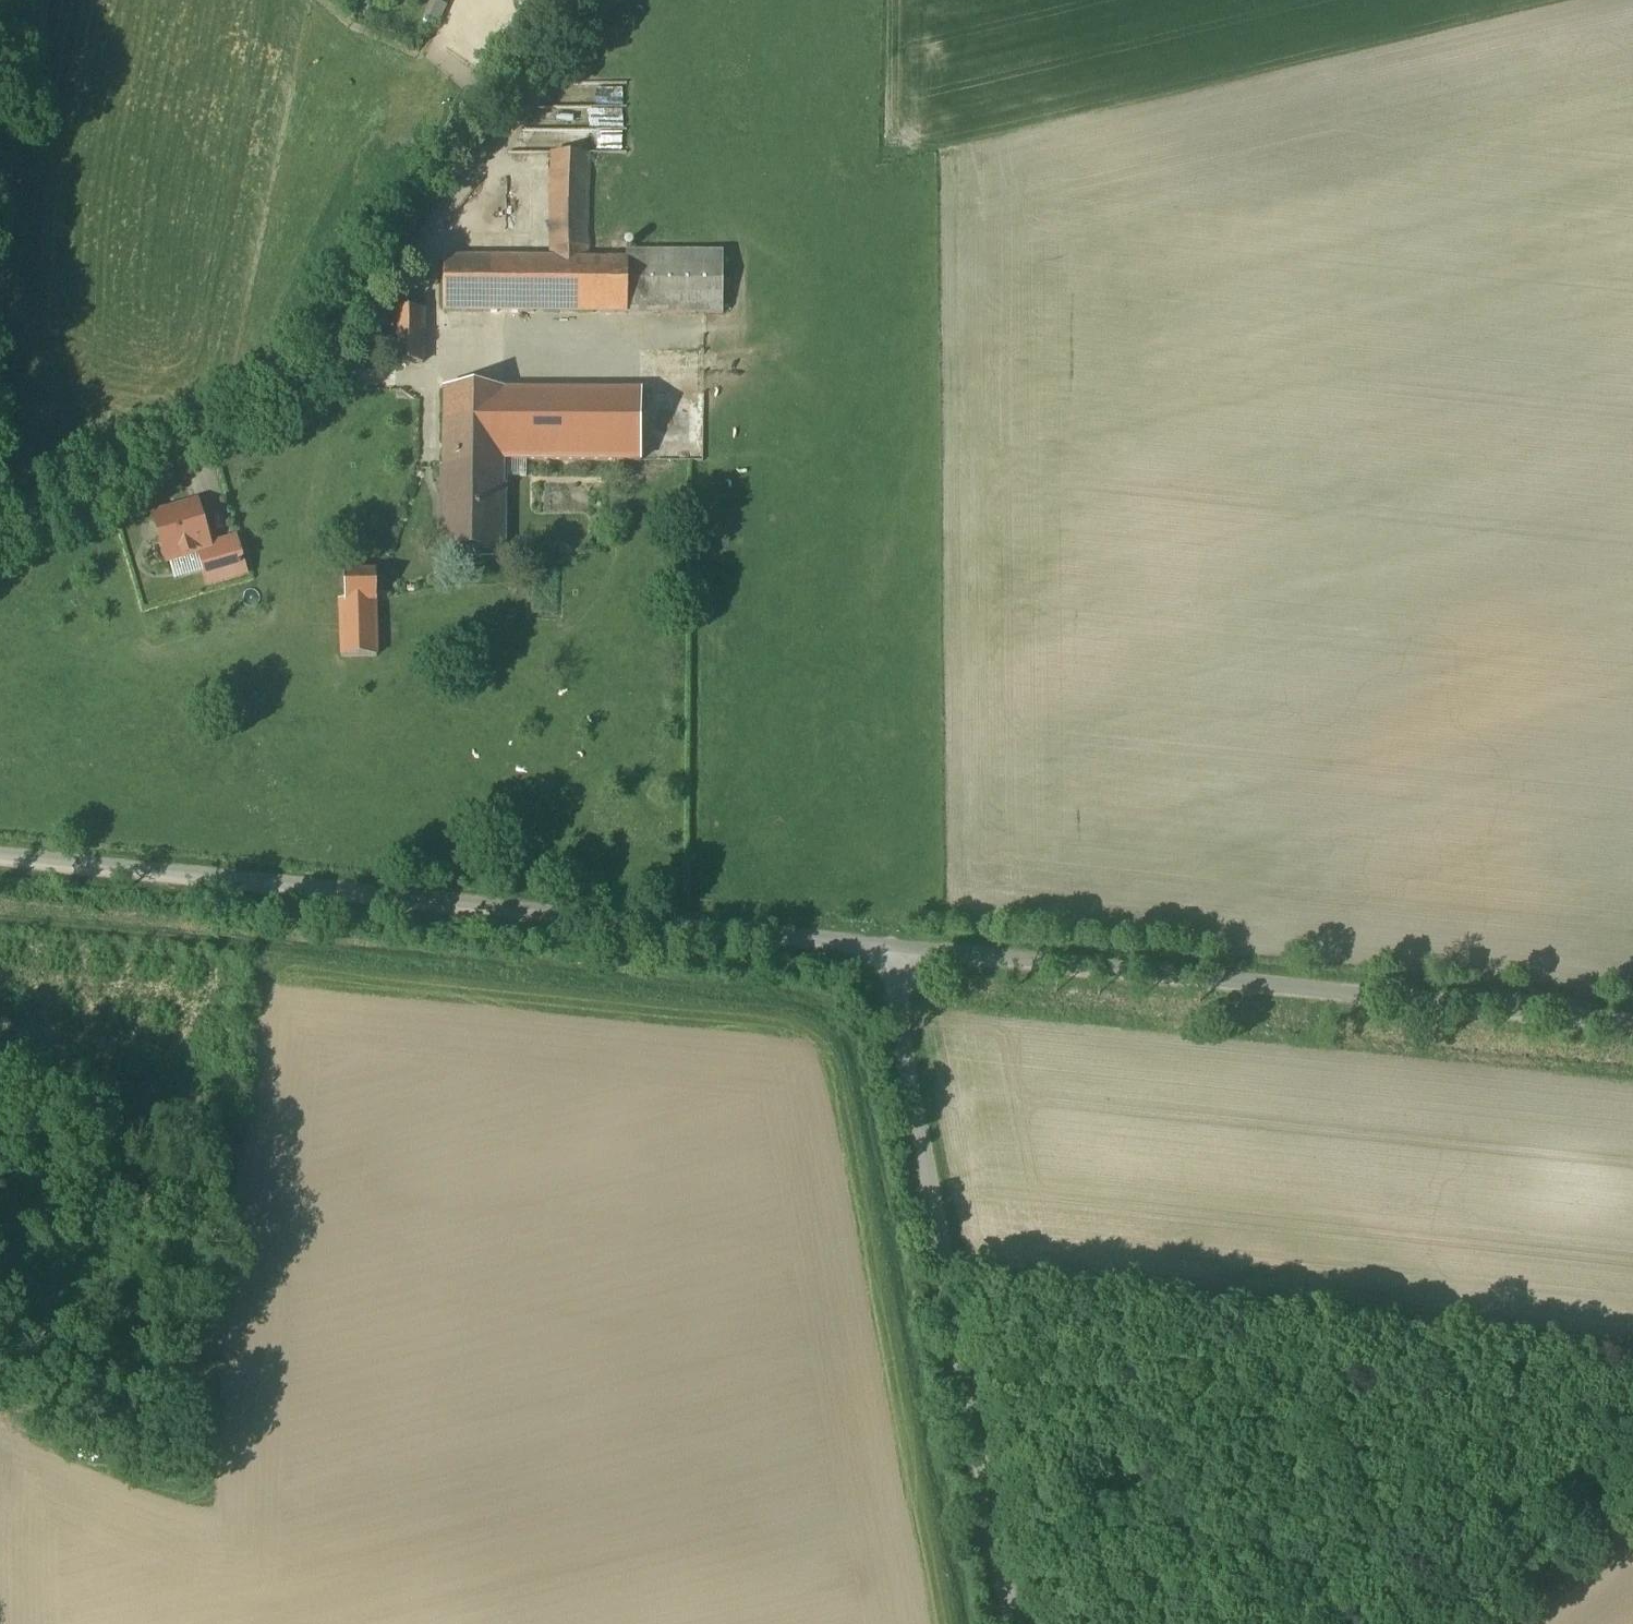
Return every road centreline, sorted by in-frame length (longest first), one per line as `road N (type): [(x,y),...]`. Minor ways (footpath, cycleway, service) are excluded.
road 1 (unclassified): [(0,856),(897,948)]
road 2 (unclassified): [(897,948),(1632,1022)]
road 3 (unclassified): [(897,948),(896,993),(1010,1623)]

